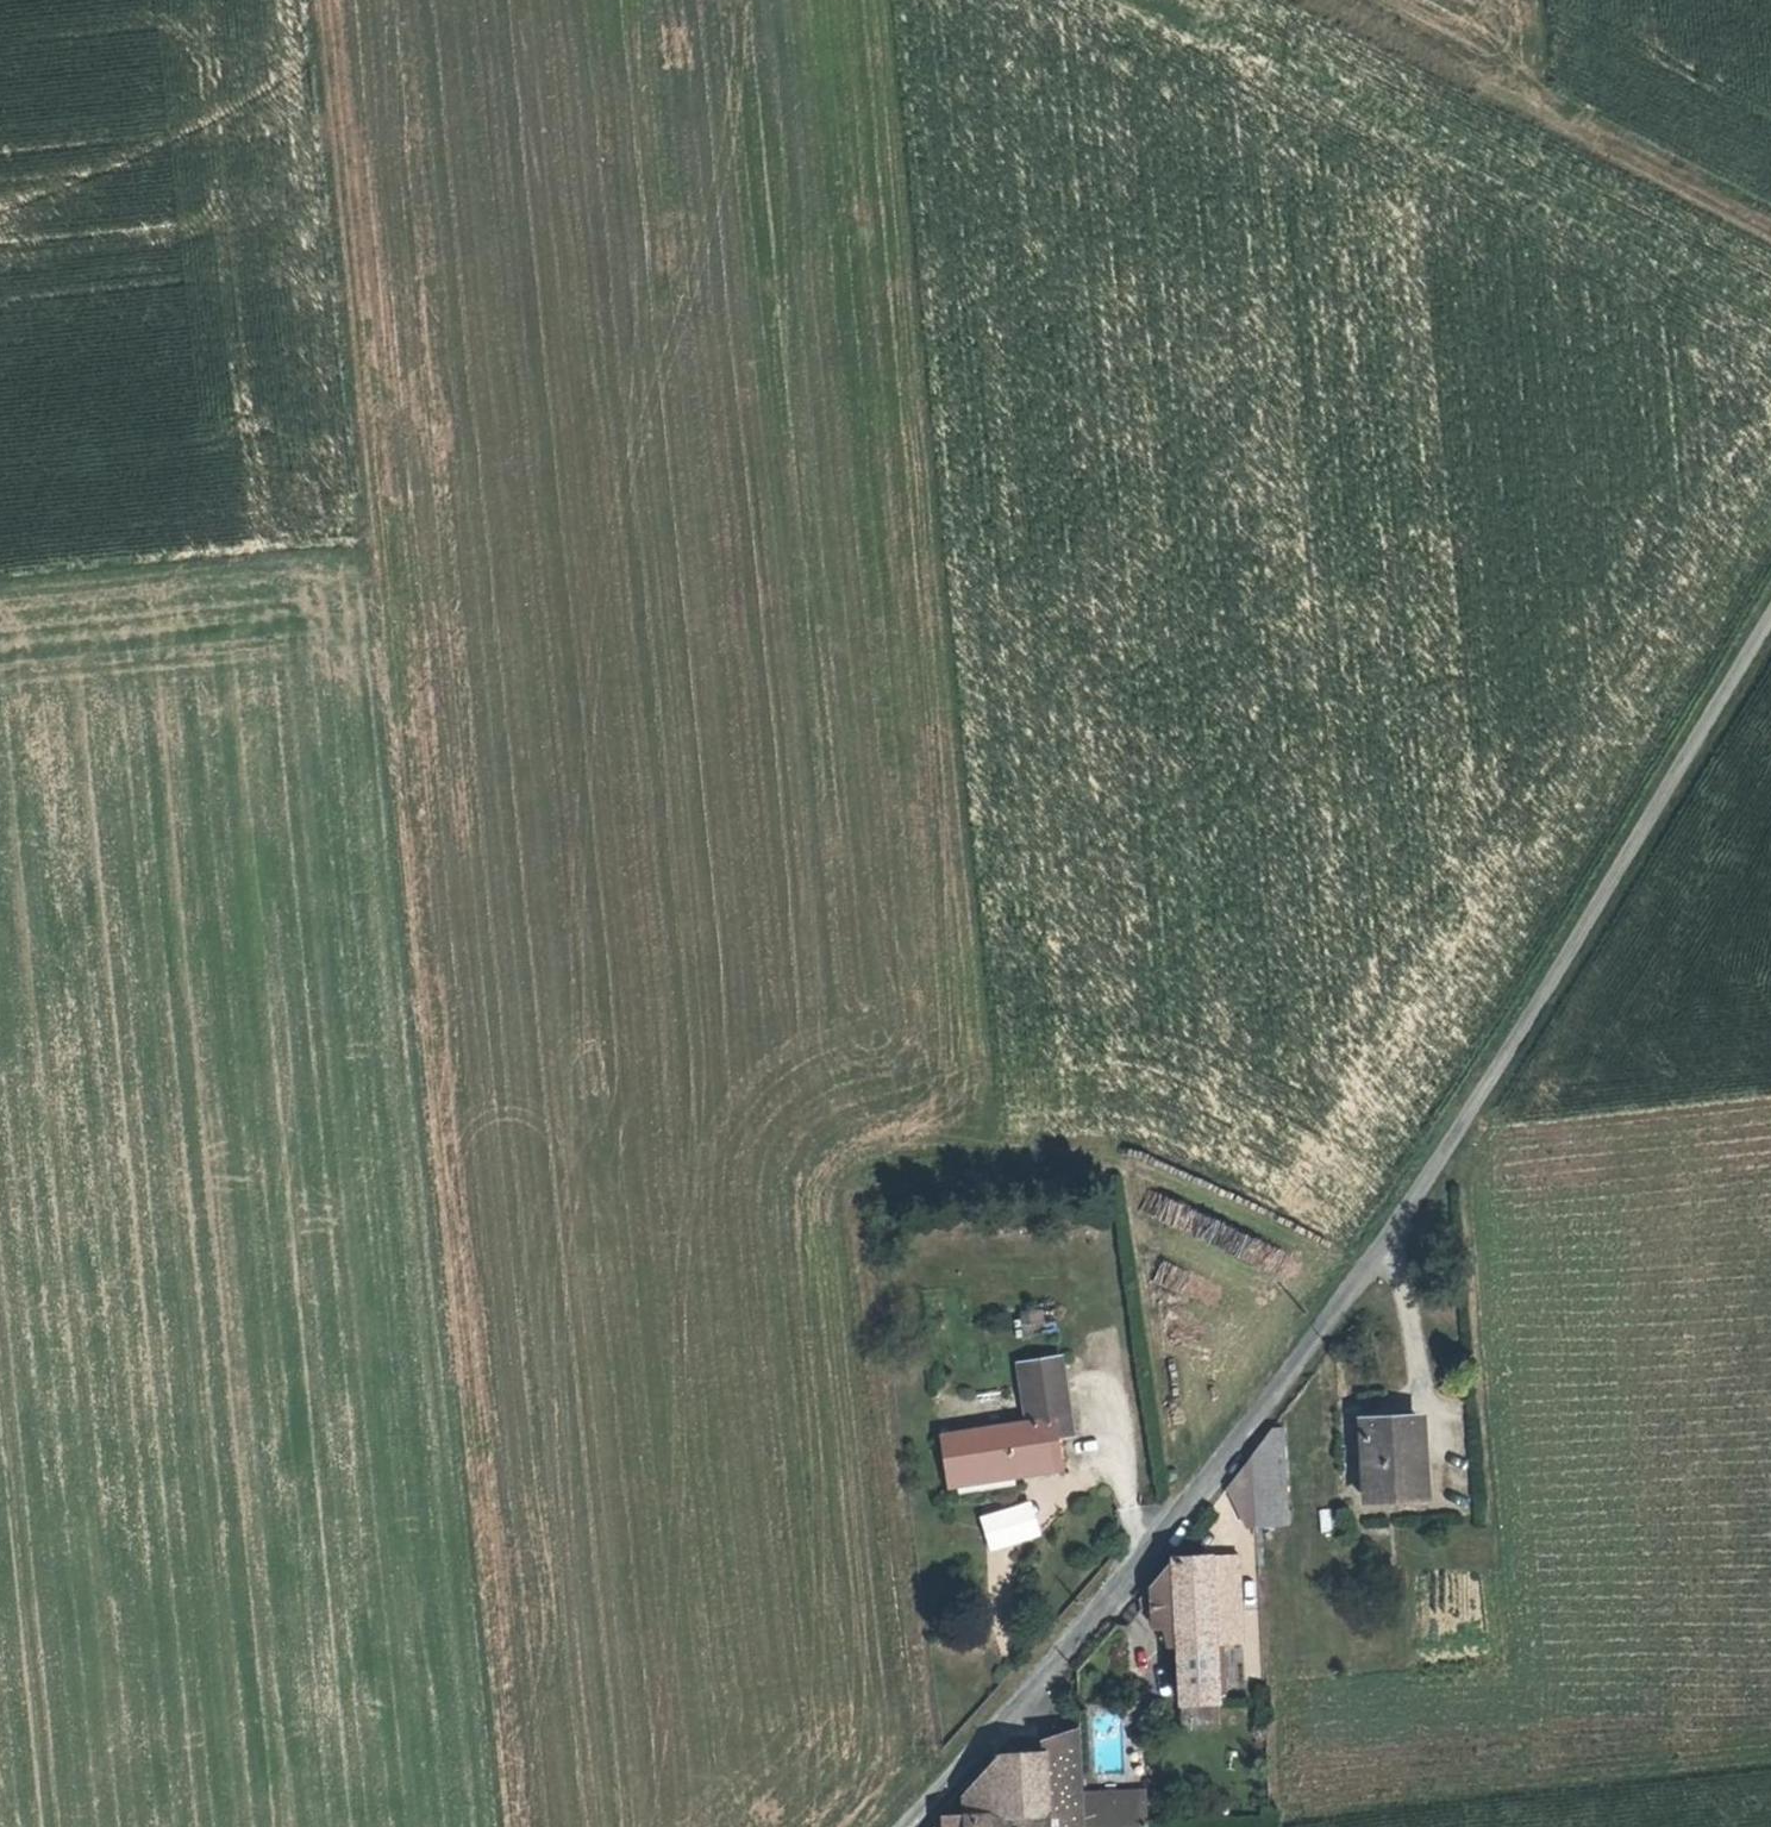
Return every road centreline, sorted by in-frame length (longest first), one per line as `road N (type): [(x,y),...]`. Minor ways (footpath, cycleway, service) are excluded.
road 1 (residential): [(910,1826),(1049,1694),(1389,1248),(1770,634)]
road 2 (track): [(1770,237),(1299,0)]

